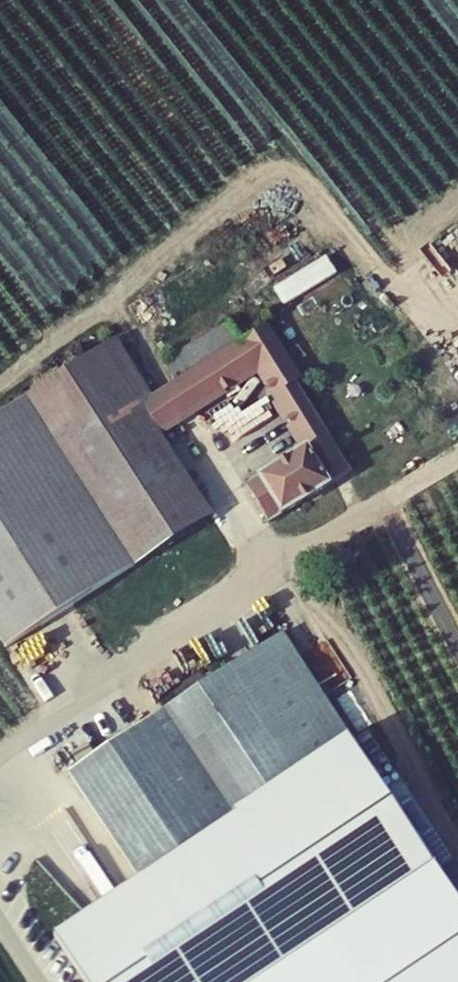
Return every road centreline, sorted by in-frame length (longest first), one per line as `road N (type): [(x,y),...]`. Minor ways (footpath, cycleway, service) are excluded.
road 1 (track): [(457,450),(279,554),(0,751)]
road 2 (track): [(457,871),(279,554)]

